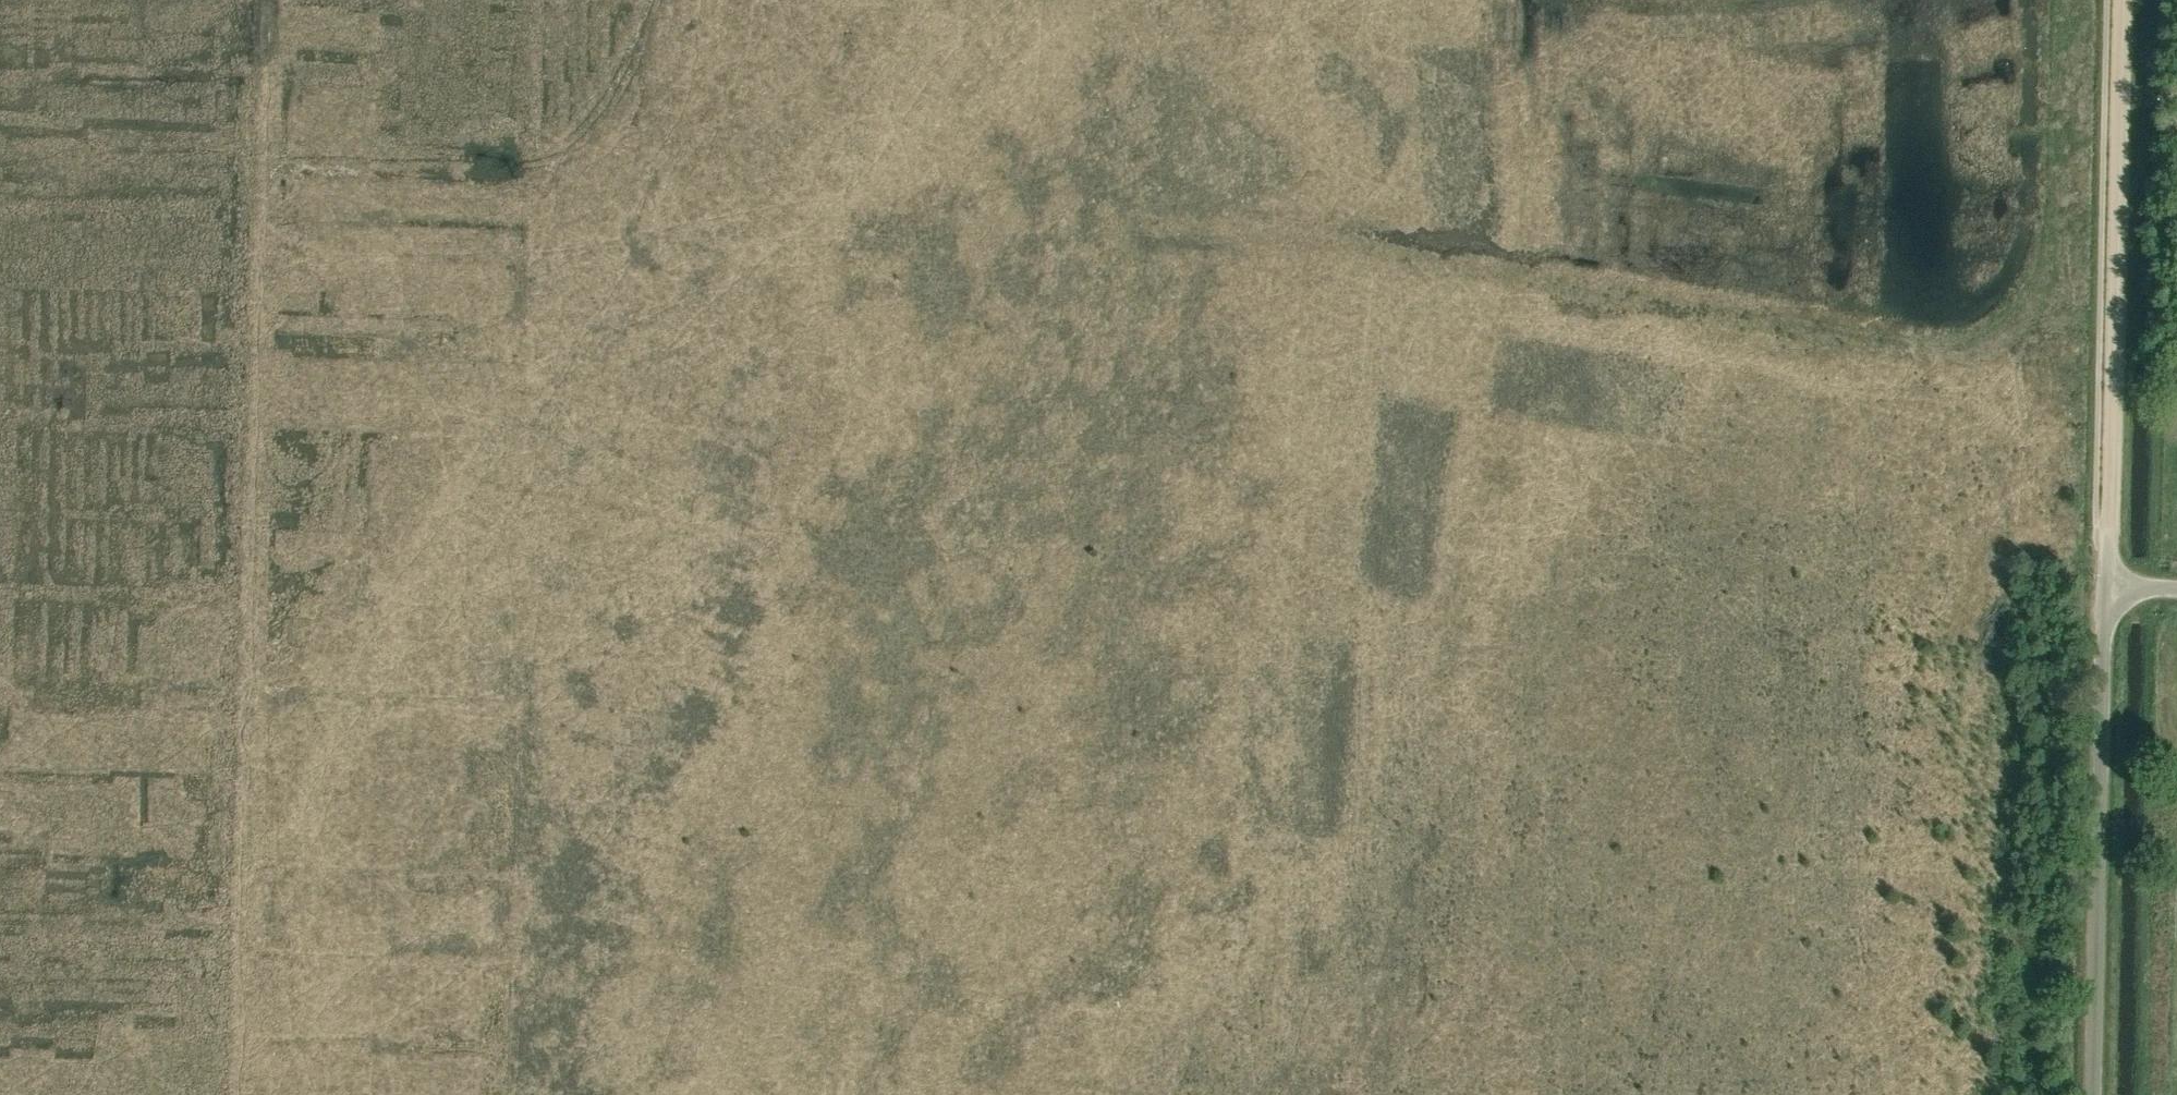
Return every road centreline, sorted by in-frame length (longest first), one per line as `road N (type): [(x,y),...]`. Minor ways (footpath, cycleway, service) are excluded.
road 1 (track): [(2124,0),(2110,579)]
road 2 (unclassified): [(2095,1094),(2110,579)]

